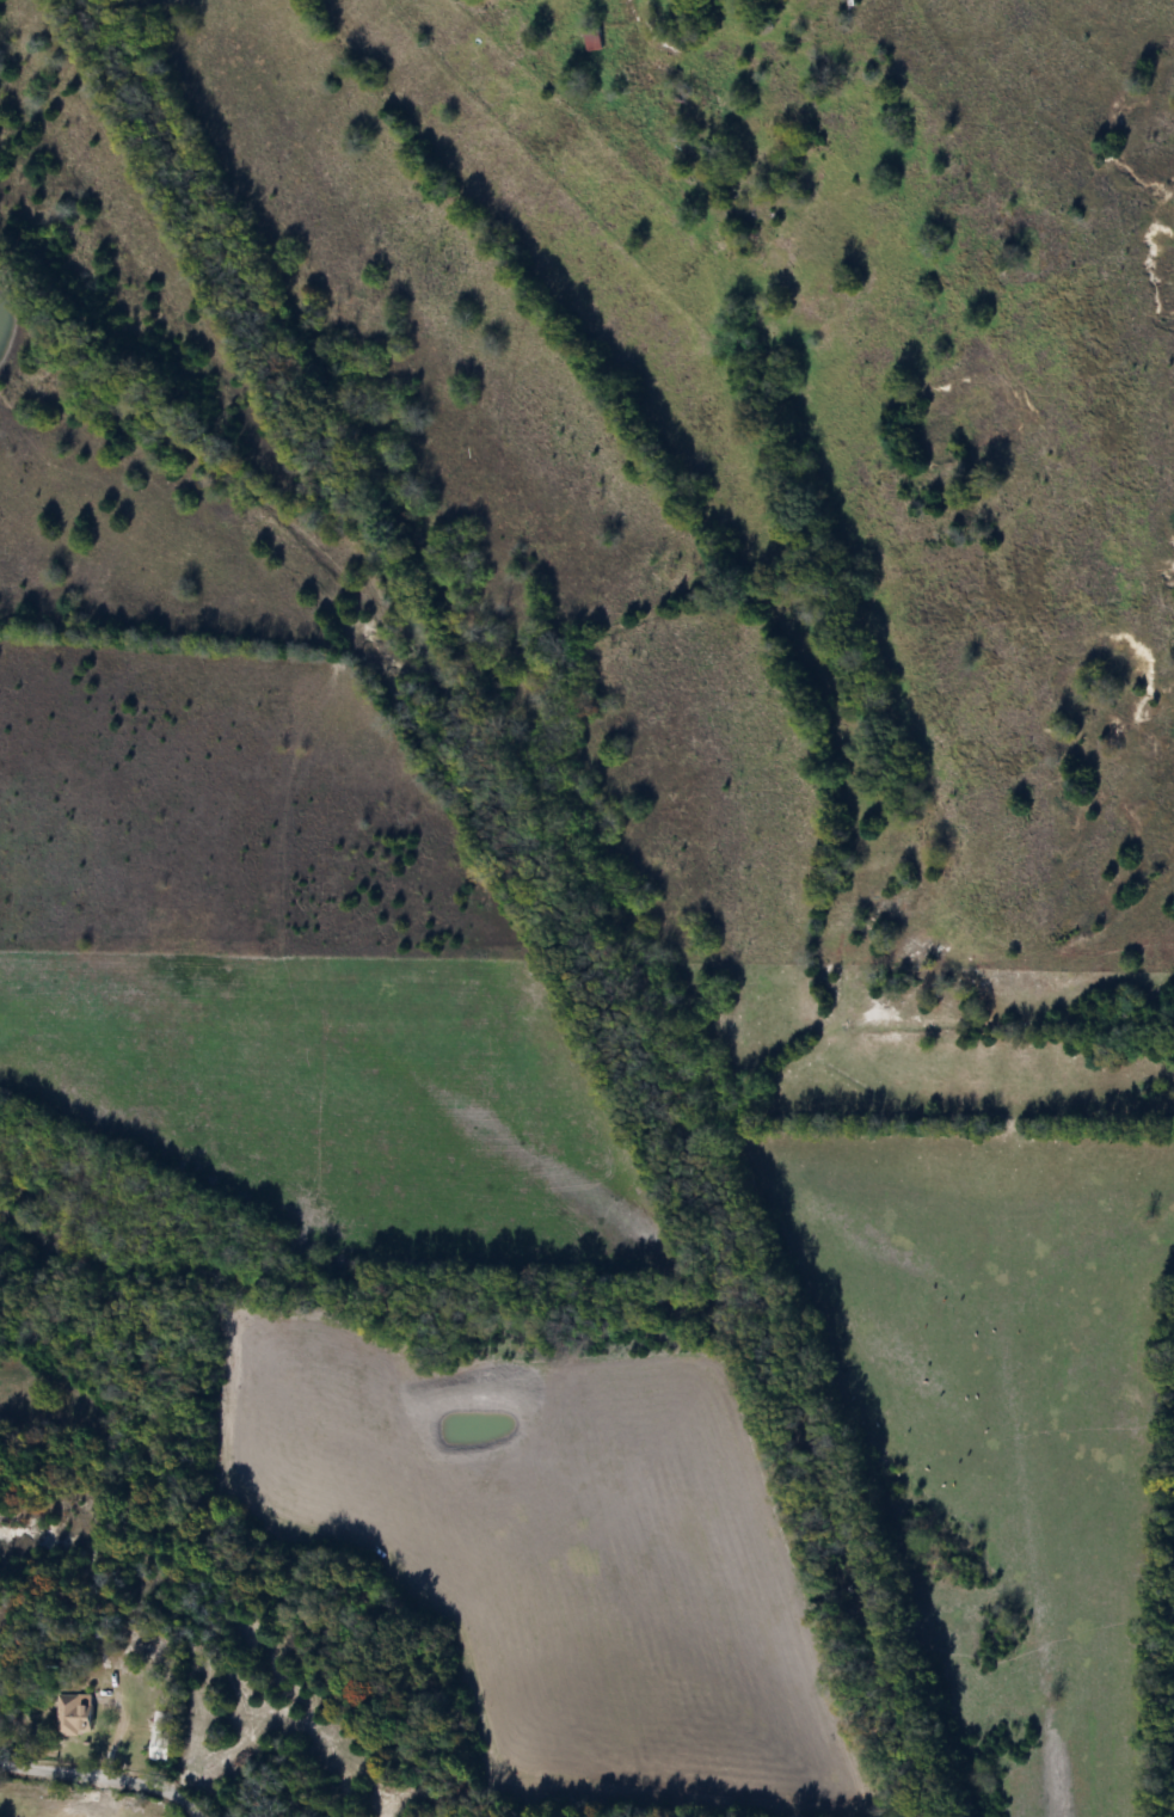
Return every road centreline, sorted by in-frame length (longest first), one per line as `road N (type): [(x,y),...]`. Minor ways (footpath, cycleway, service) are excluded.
road 1 (residential): [(197,1816),(189,1799),(168,1787),(0,1765)]

